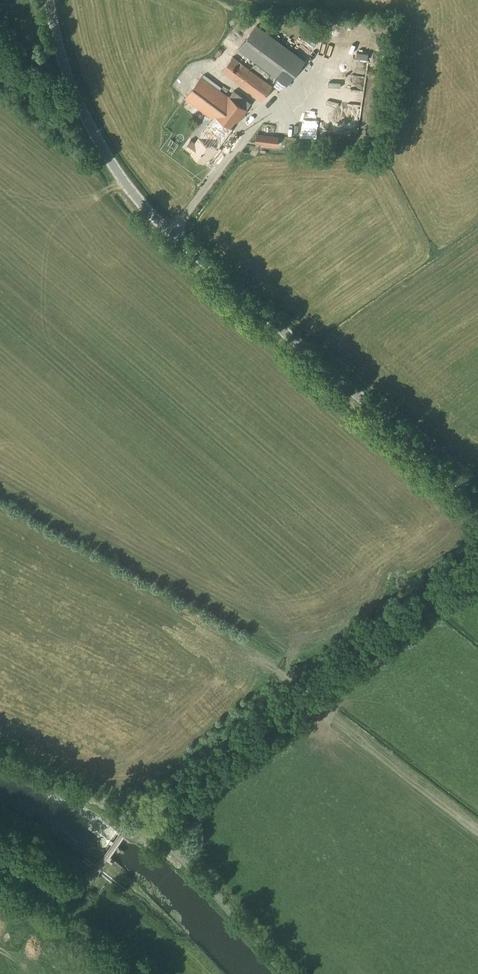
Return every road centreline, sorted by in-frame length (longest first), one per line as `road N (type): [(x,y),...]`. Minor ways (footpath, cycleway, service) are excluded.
road 1 (tertiary): [(477,501),(118,174),(69,77),(49,0)]
road 2 (track): [(477,556),(142,822)]

